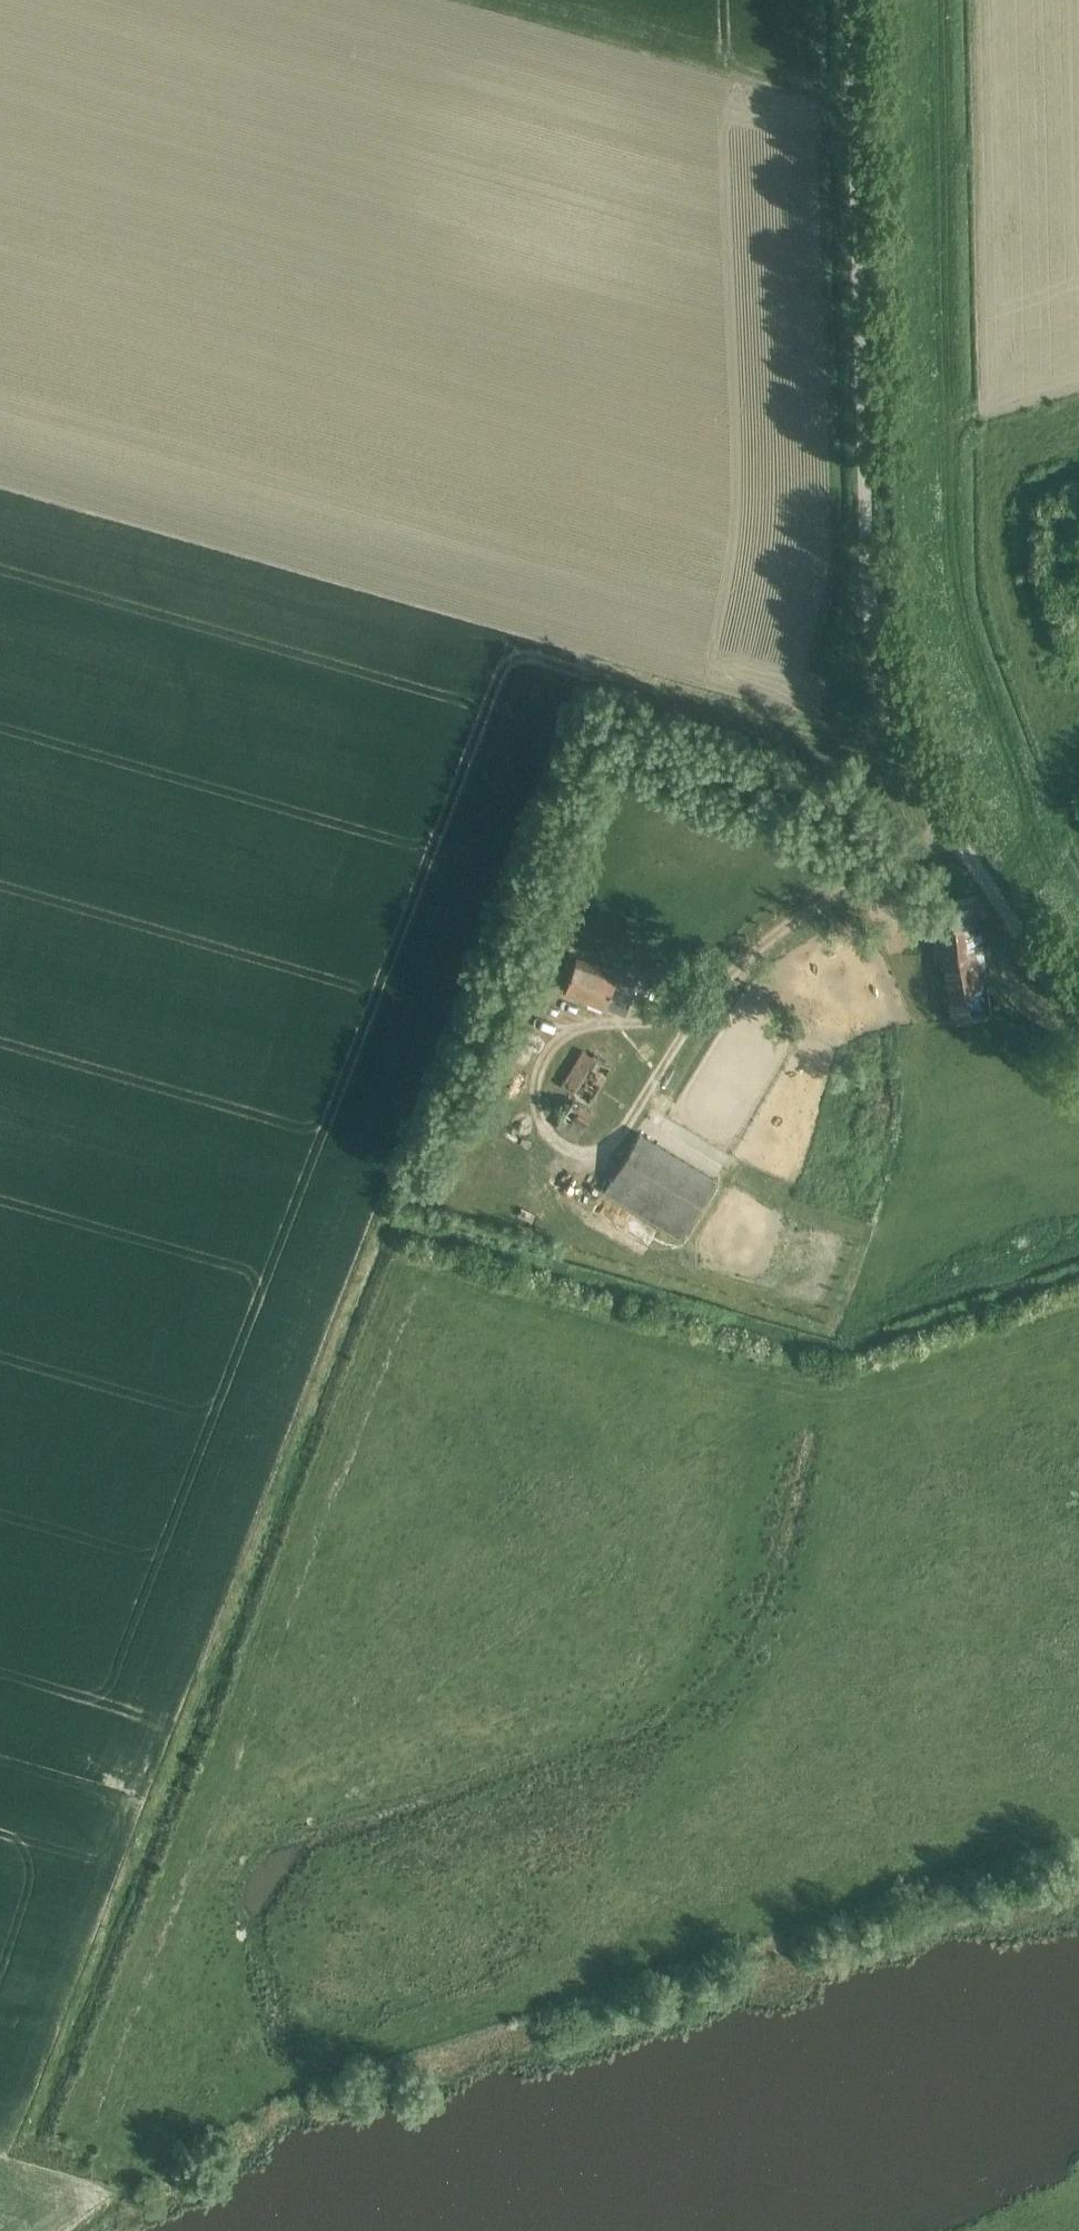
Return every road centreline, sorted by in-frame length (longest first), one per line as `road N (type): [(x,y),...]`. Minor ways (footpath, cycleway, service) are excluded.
road 1 (unclassified): [(1078,1013),(932,804),(879,671),(865,544),(851,0)]

